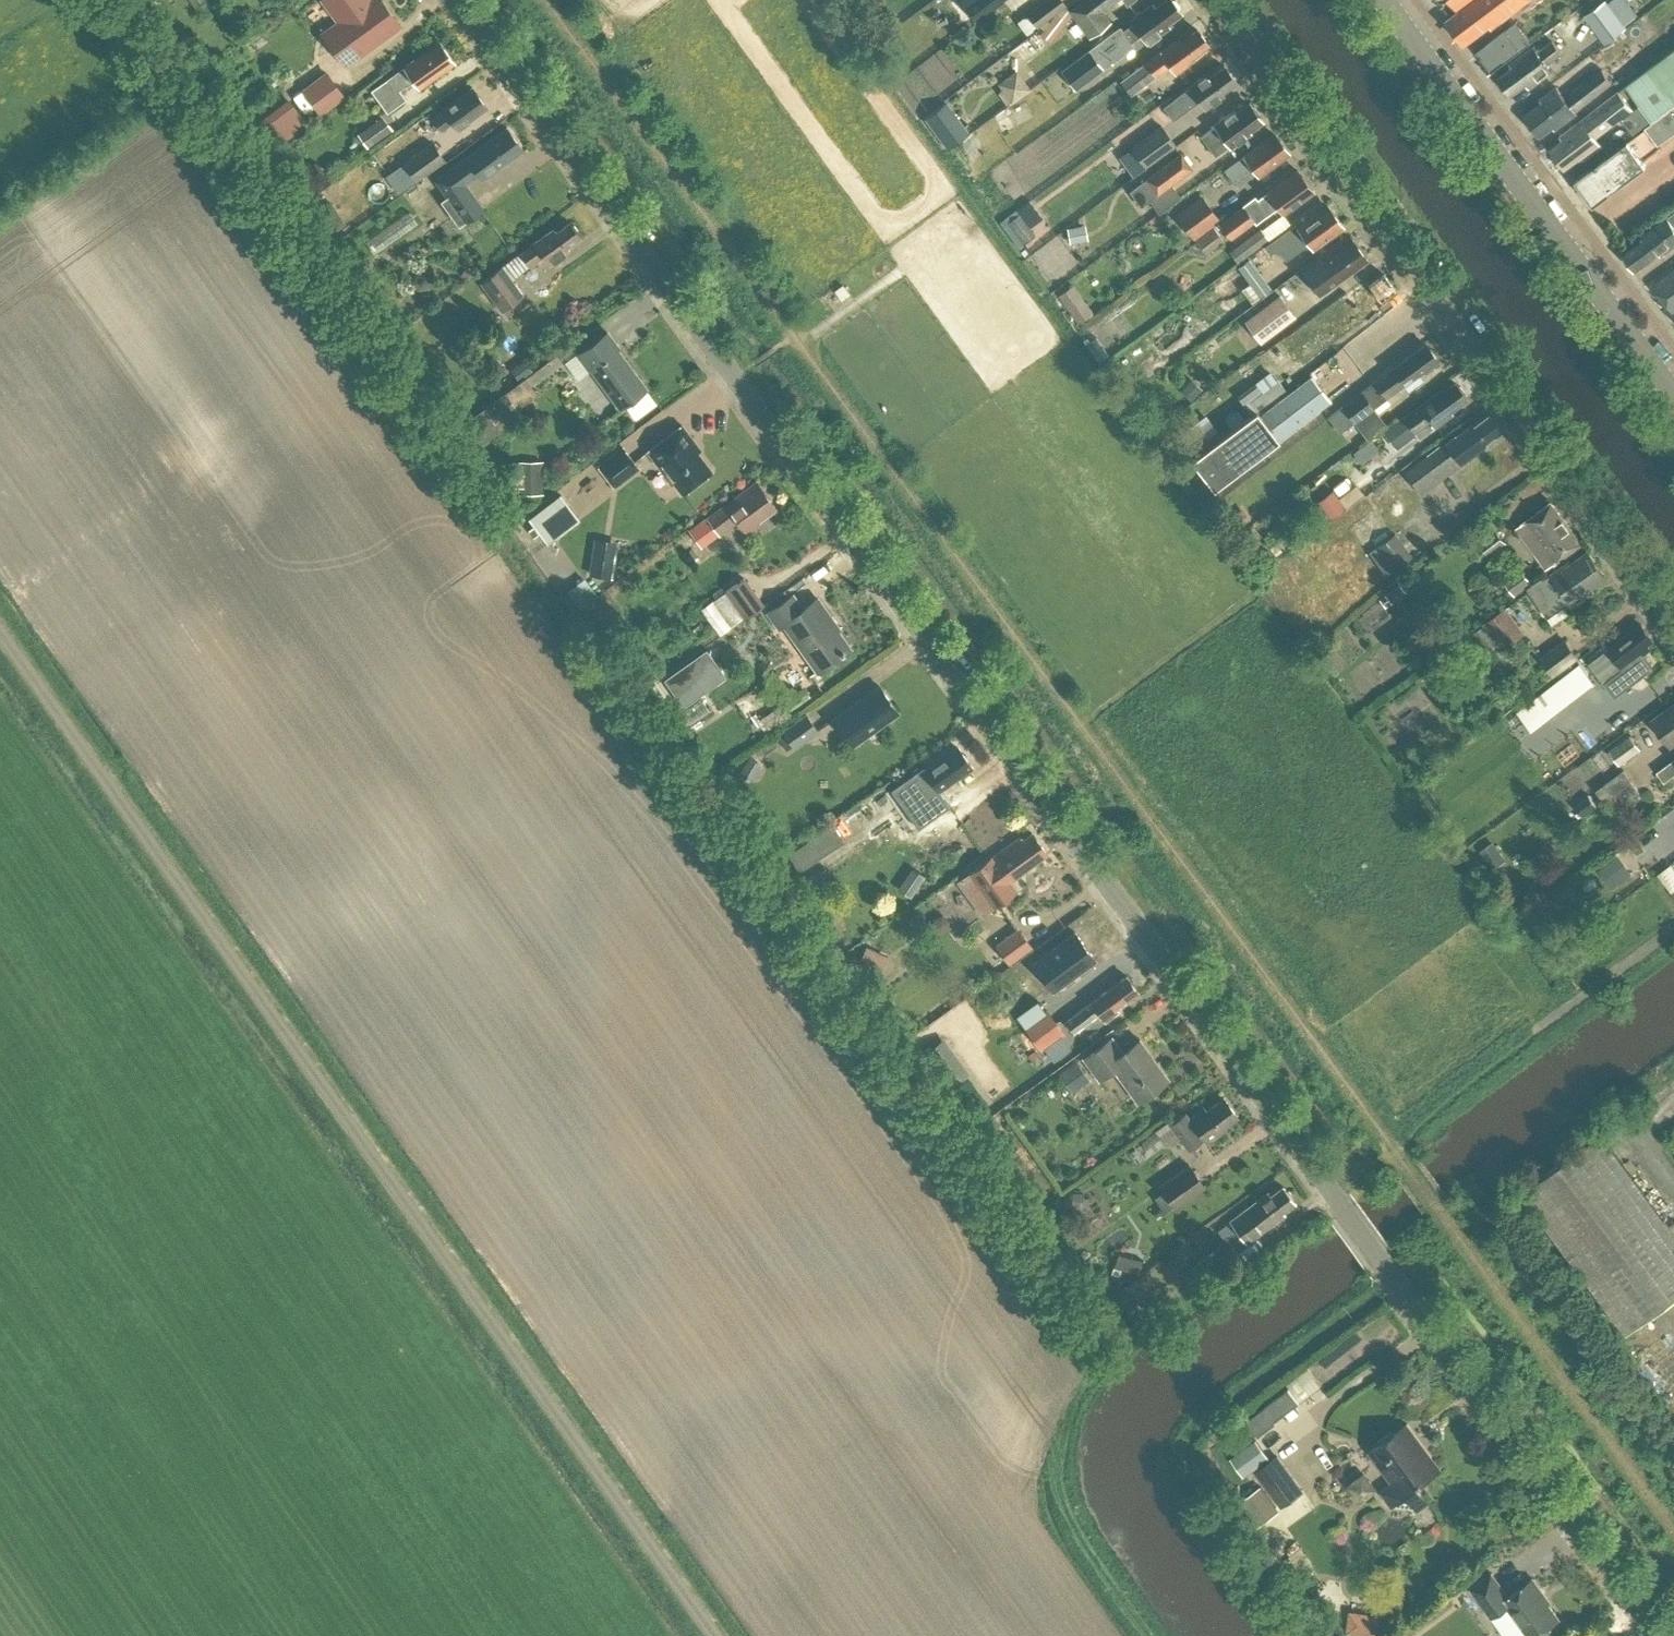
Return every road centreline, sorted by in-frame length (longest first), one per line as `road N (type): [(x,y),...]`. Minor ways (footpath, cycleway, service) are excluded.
road 1 (residential): [(1661,1635),(455,0)]
road 2 (unclassified): [(717,1635),(0,631)]
road 3 (unclassified): [(1673,625),(1212,0)]
road 4 (secondary): [(1673,392),(1386,0)]

